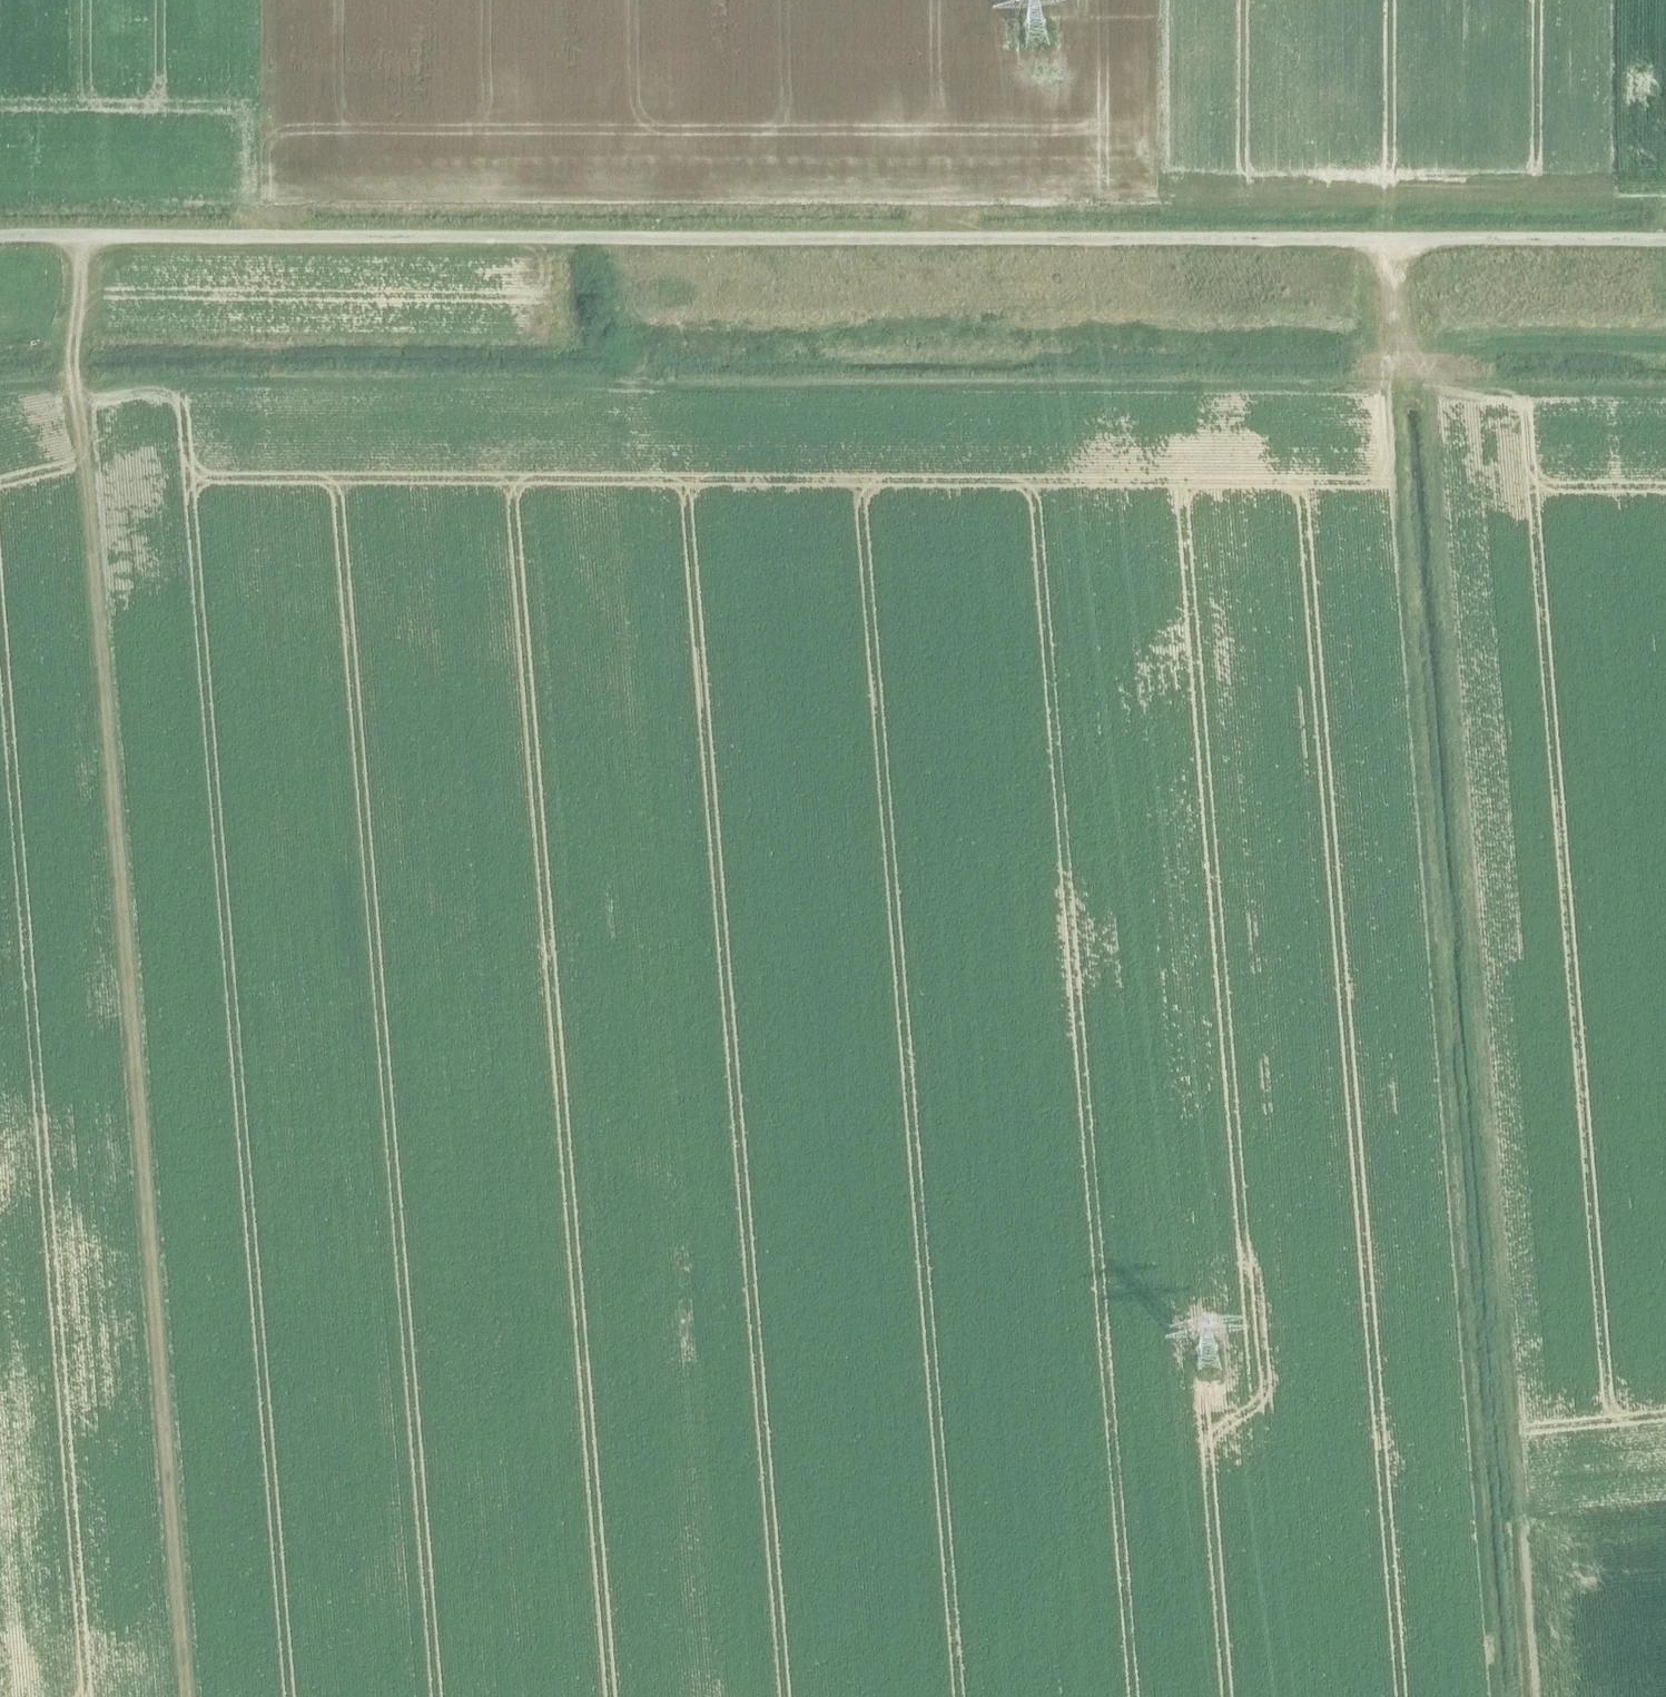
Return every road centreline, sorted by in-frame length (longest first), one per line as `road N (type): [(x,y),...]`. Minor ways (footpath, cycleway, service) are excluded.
road 1 (unclassified): [(0,239),(1665,244)]
road 2 (track): [(76,237),(69,346),(115,795),(182,1696)]

